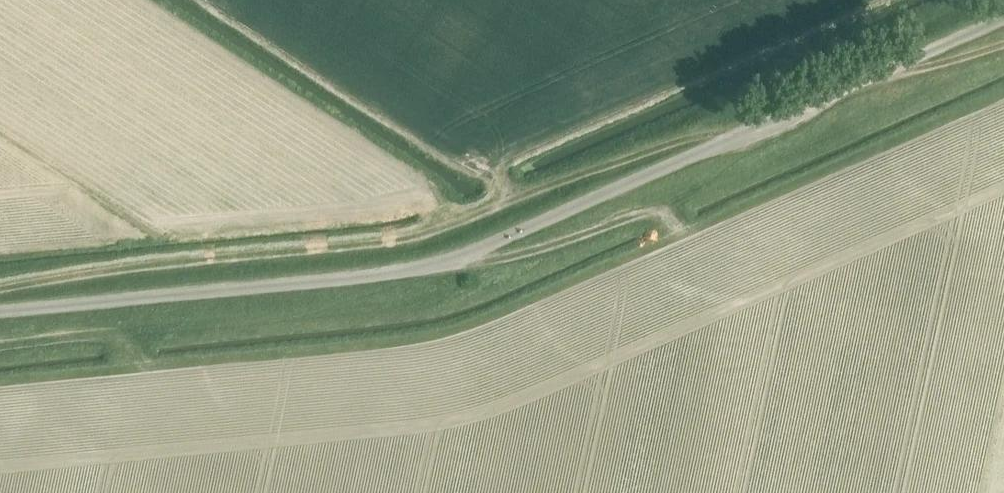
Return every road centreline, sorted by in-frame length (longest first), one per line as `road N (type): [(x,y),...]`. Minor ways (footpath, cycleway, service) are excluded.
road 1 (unclassified): [(0,311),(449,267),(1003,22)]
road 2 (track): [(0,294),(424,239),(516,201),(494,162)]
road 3 (track): [(516,201),(706,136),(757,131)]
road 4 (track): [(449,267),(660,214),(672,220)]
road 5 (track): [(0,348),(116,337),(132,349),(138,377)]
road 6 (track): [(877,78),(1003,48)]

